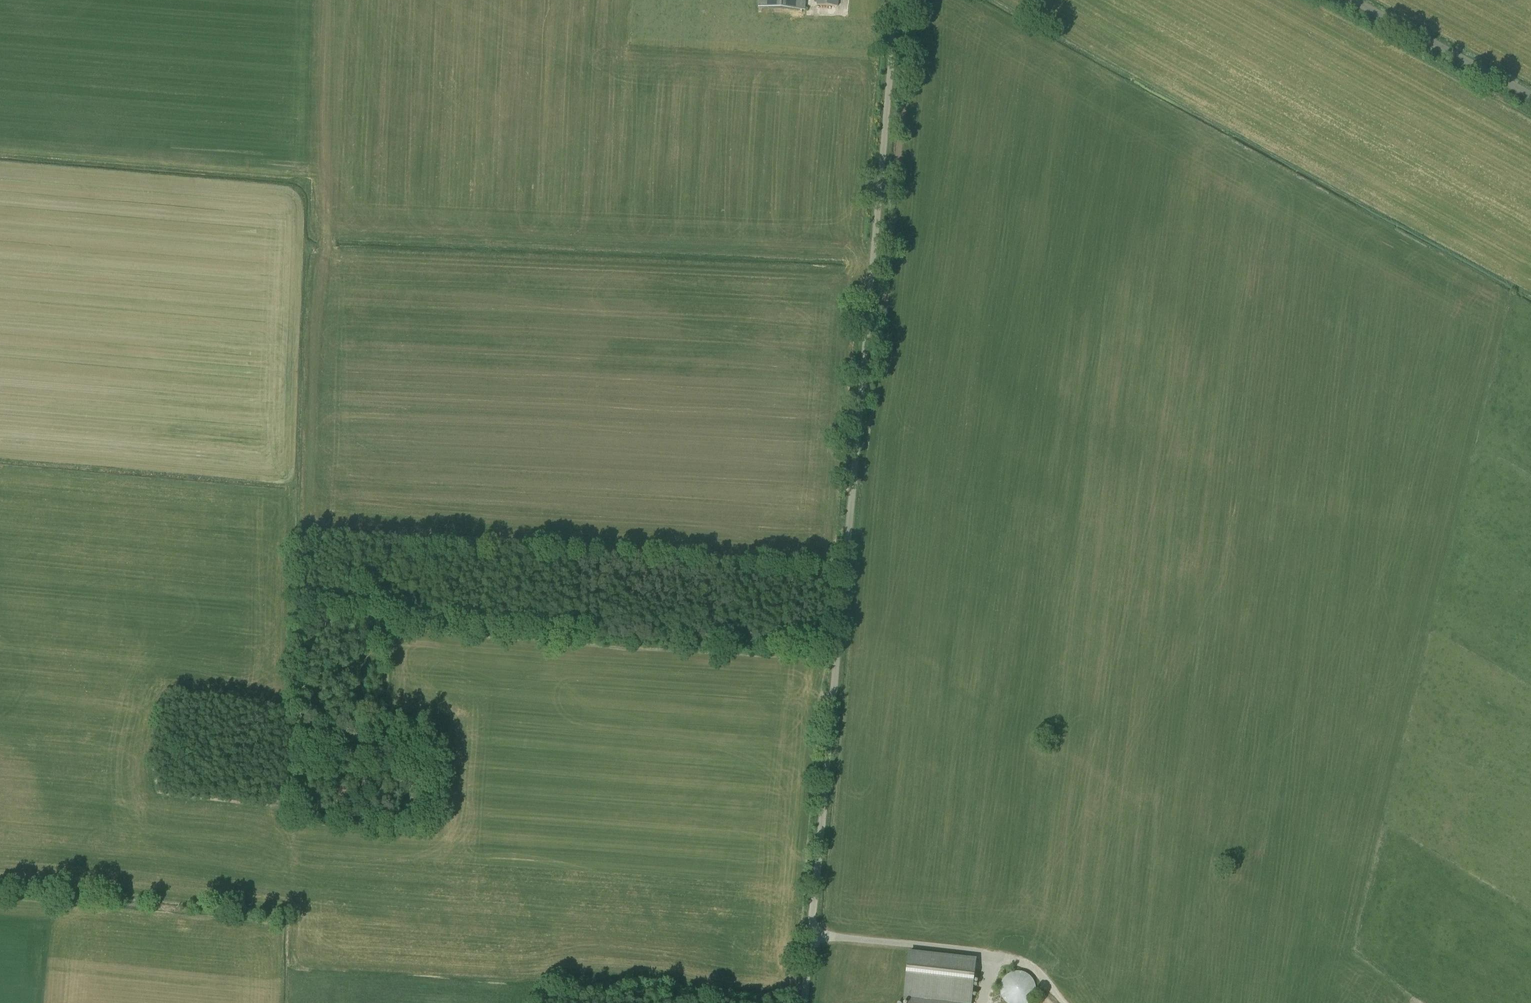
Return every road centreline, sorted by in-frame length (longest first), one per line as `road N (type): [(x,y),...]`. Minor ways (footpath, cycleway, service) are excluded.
road 1 (unclassified): [(805,1002),(898,0)]
road 2 (unclassified): [(1530,95),(1353,0)]

